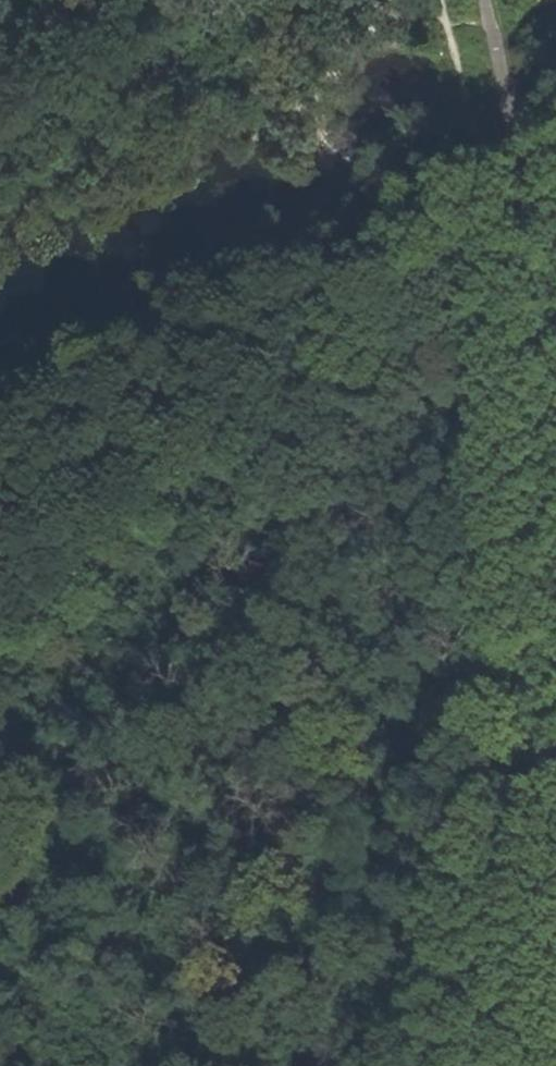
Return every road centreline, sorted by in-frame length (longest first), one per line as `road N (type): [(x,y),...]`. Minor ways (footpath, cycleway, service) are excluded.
road 1 (track): [(497,1065),(532,395),(530,296),(484,0)]

